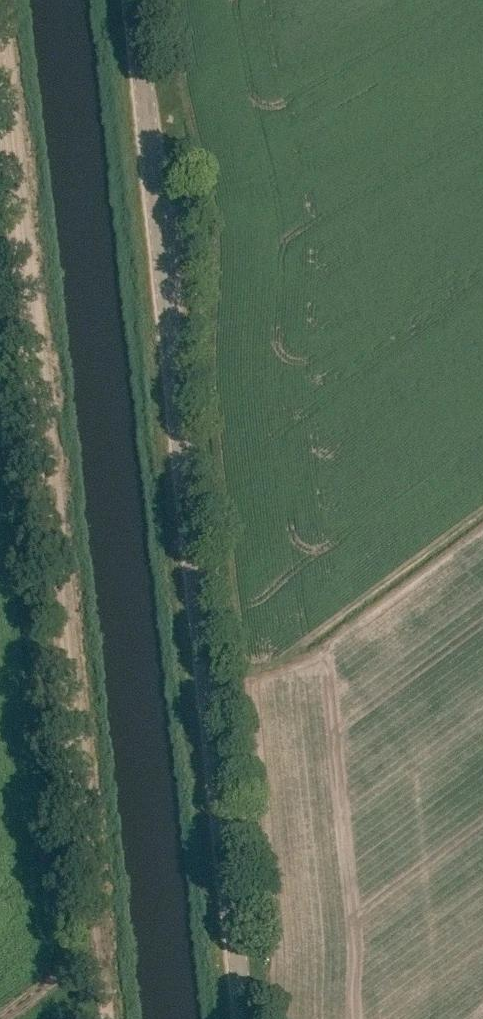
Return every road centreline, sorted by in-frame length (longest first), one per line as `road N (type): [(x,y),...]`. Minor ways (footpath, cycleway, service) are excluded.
road 1 (tertiary): [(244,1018),(132,0)]
road 2 (unclassified): [(105,1018),(0,60)]

